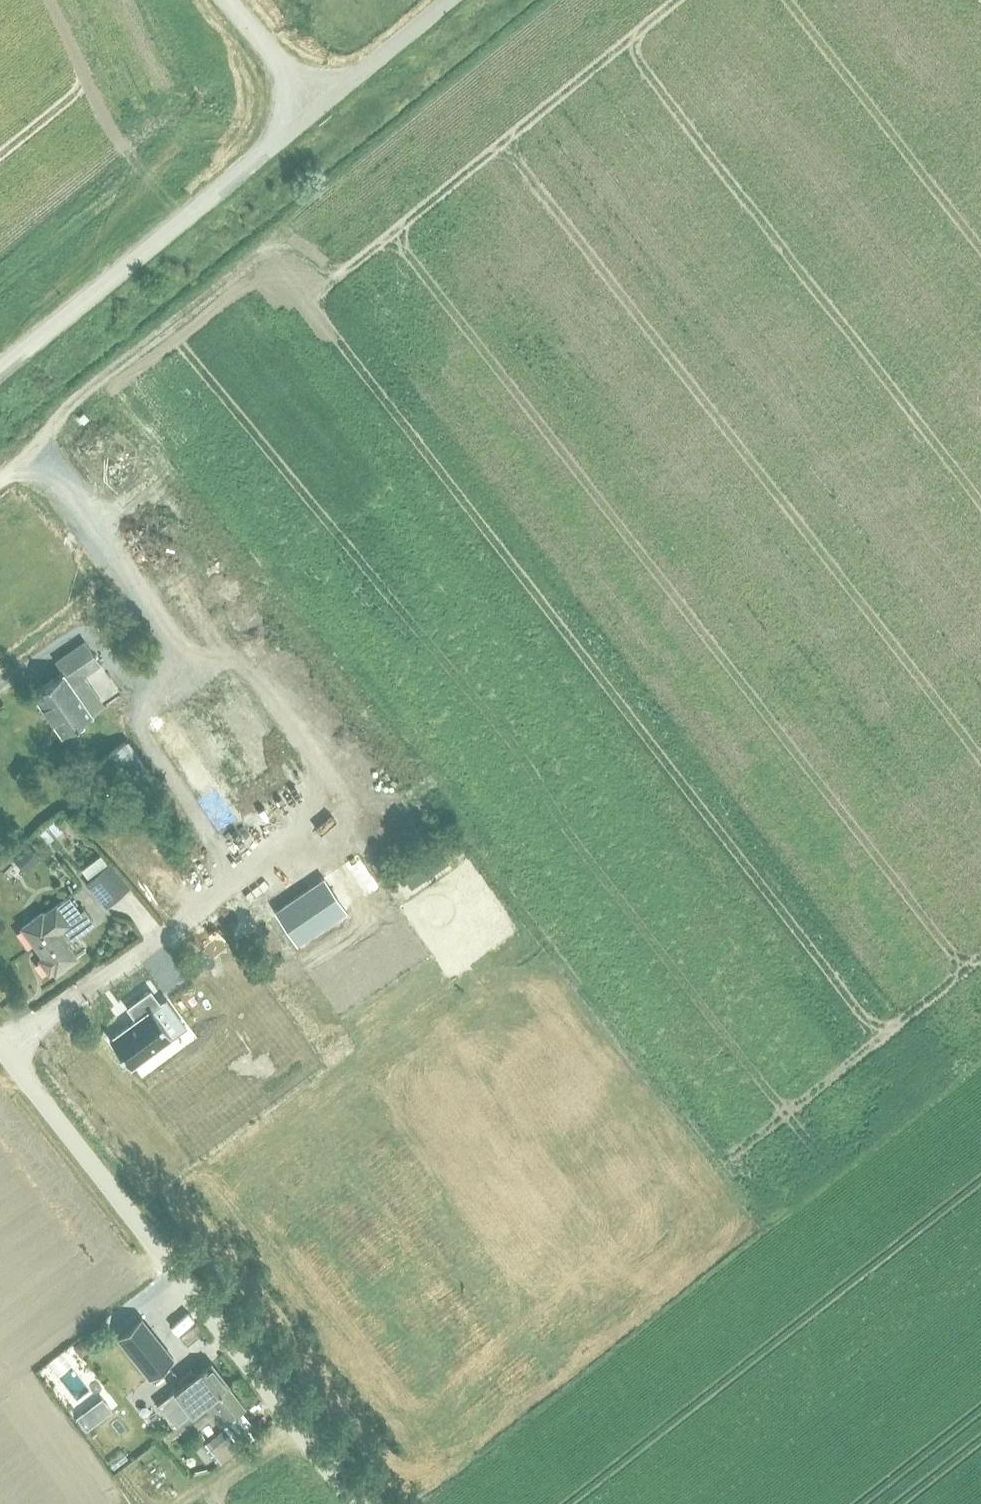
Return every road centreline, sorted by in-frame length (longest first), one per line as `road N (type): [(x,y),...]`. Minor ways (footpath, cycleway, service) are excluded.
road 1 (tertiary): [(349,1503),(0,1050)]
road 2 (tertiary): [(0,370),(317,106)]
road 3 (unclassified): [(317,106),(449,0)]
road 4 (tertiary): [(317,106),(227,0)]
road 5 (track): [(96,383),(4,474)]

